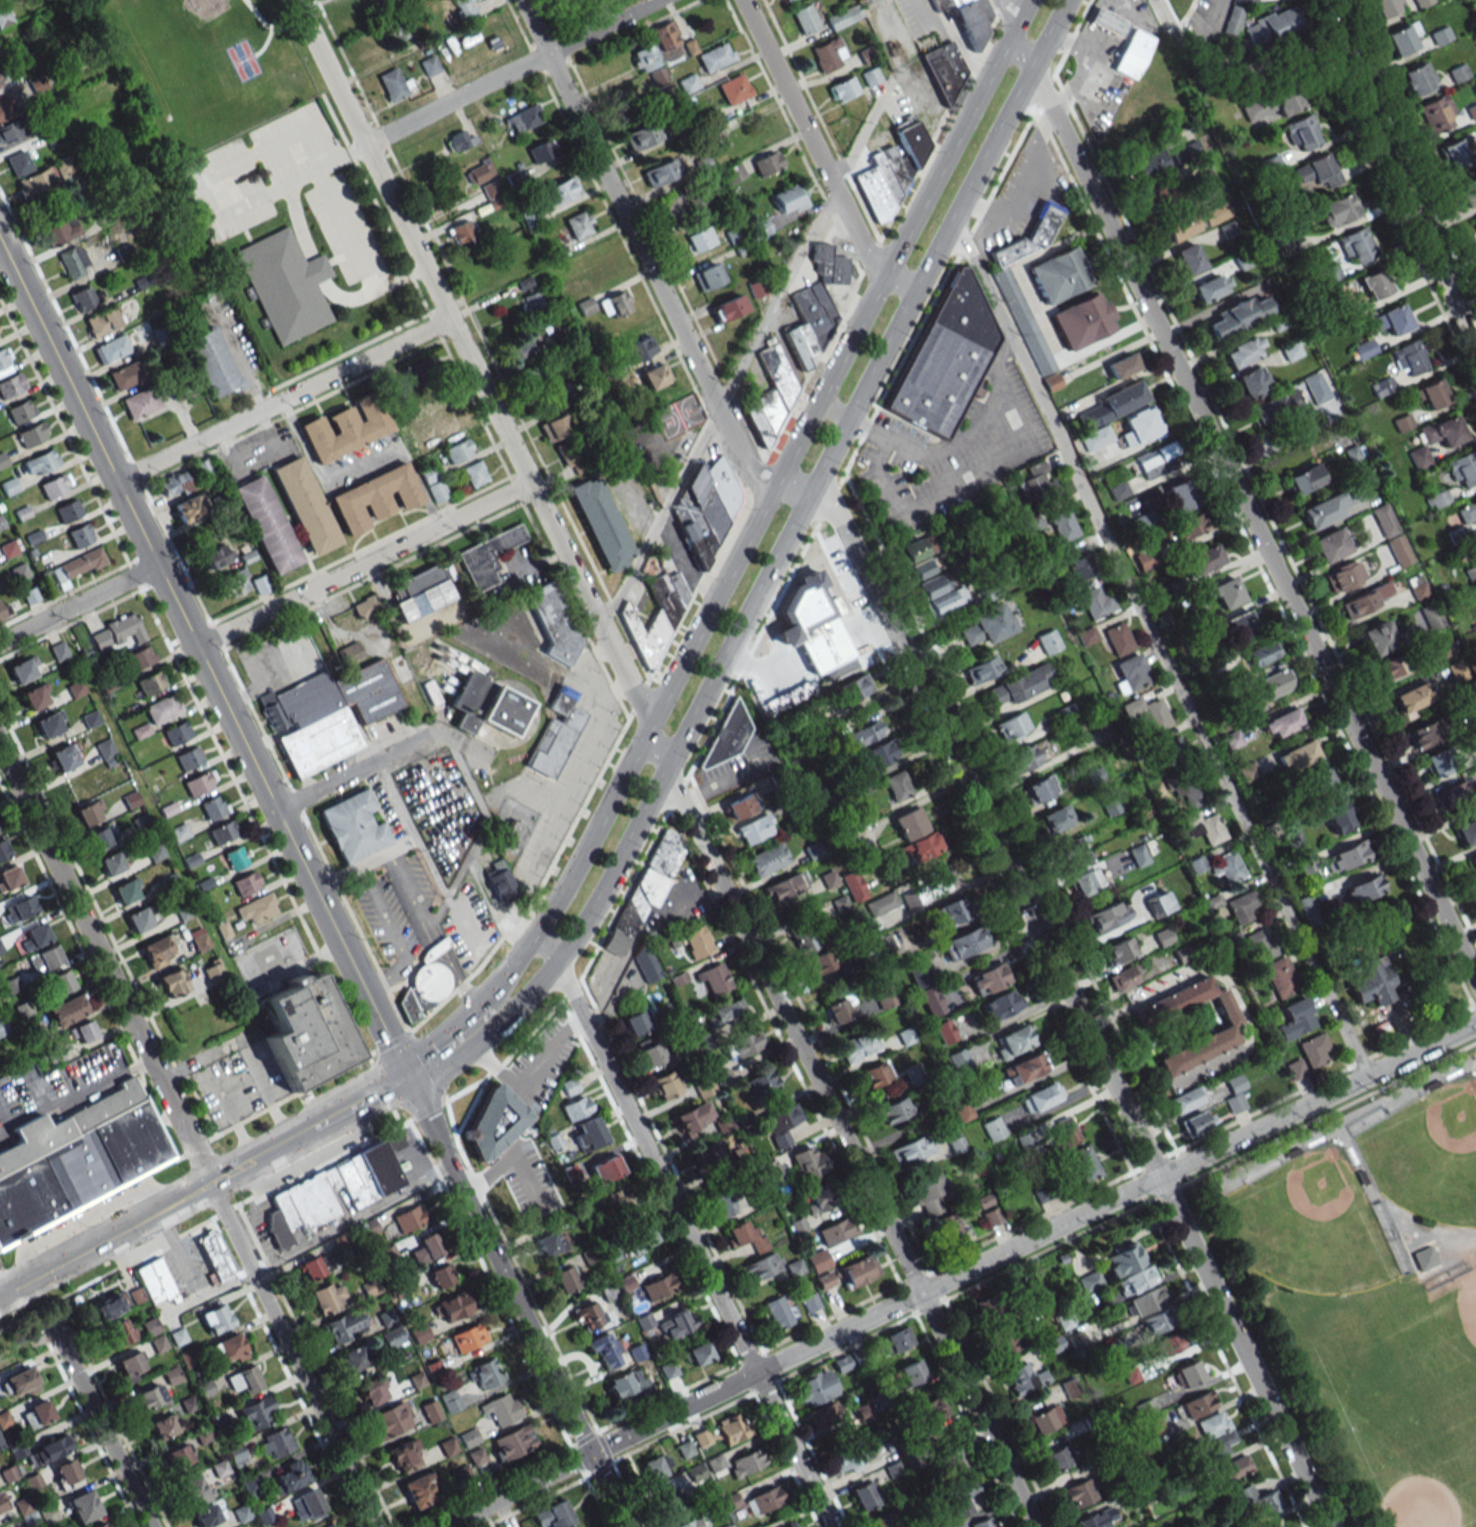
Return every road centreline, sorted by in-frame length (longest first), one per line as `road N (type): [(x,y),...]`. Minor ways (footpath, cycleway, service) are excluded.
road 1 (secondary): [(467,1036),(538,989),(598,901),(1066,0)]
road 2 (residential): [(1330,1526),(843,523),(796,488)]
road 3 (tertiary): [(441,1526),(1475,1023)]
road 4 (residential): [(1475,983),(1021,49)]
road 5 (secondary): [(1026,0),(571,878)]
road 6 (residential): [(1367,1076),(953,221)]
road 7 (tertiary): [(409,1083),(0,243)]
road 8 (residential): [(1037,1526),(658,751)]
road 9 (residential): [(375,1526),(0,750)]
road 10 (residential): [(658,751),(644,738),(641,707),(294,0)]
road 11 (residential): [(833,1526),(557,962)]
road 12 (residential): [(525,0),(750,472),(796,488)]
road 13 (tertiary): [(625,1526),(409,1083)]
road 14 (residential): [(197,647),(531,483)]
road 15 (residential): [(117,483),(450,319)]
road 16 (residential): [(1125,1107),(1241,1052),(1249,1030),(1232,988),(1204,972),(1086,1029)]
road 17 (residential): [(1475,349),(1334,44)]
road 18 (residential): [(902,284),(865,251),(743,0)]
road 19 (residential): [(366,146),(658,0)]
road 20 (secondary): [(0,1294),(273,1152)]
road 21 (residential): [(150,1526),(54,1328)]
road 22 (residential): [(1334,44),(1259,70),(1227,69),(1181,45),(1152,0)]
road 23 (secondary): [(571,878),(467,1036)]
road 24 (residential): [(0,643),(157,566)]
road 25 (residential): [(275,808),(427,738)]
road 26 (secondary): [(273,1152),(409,1083)]

